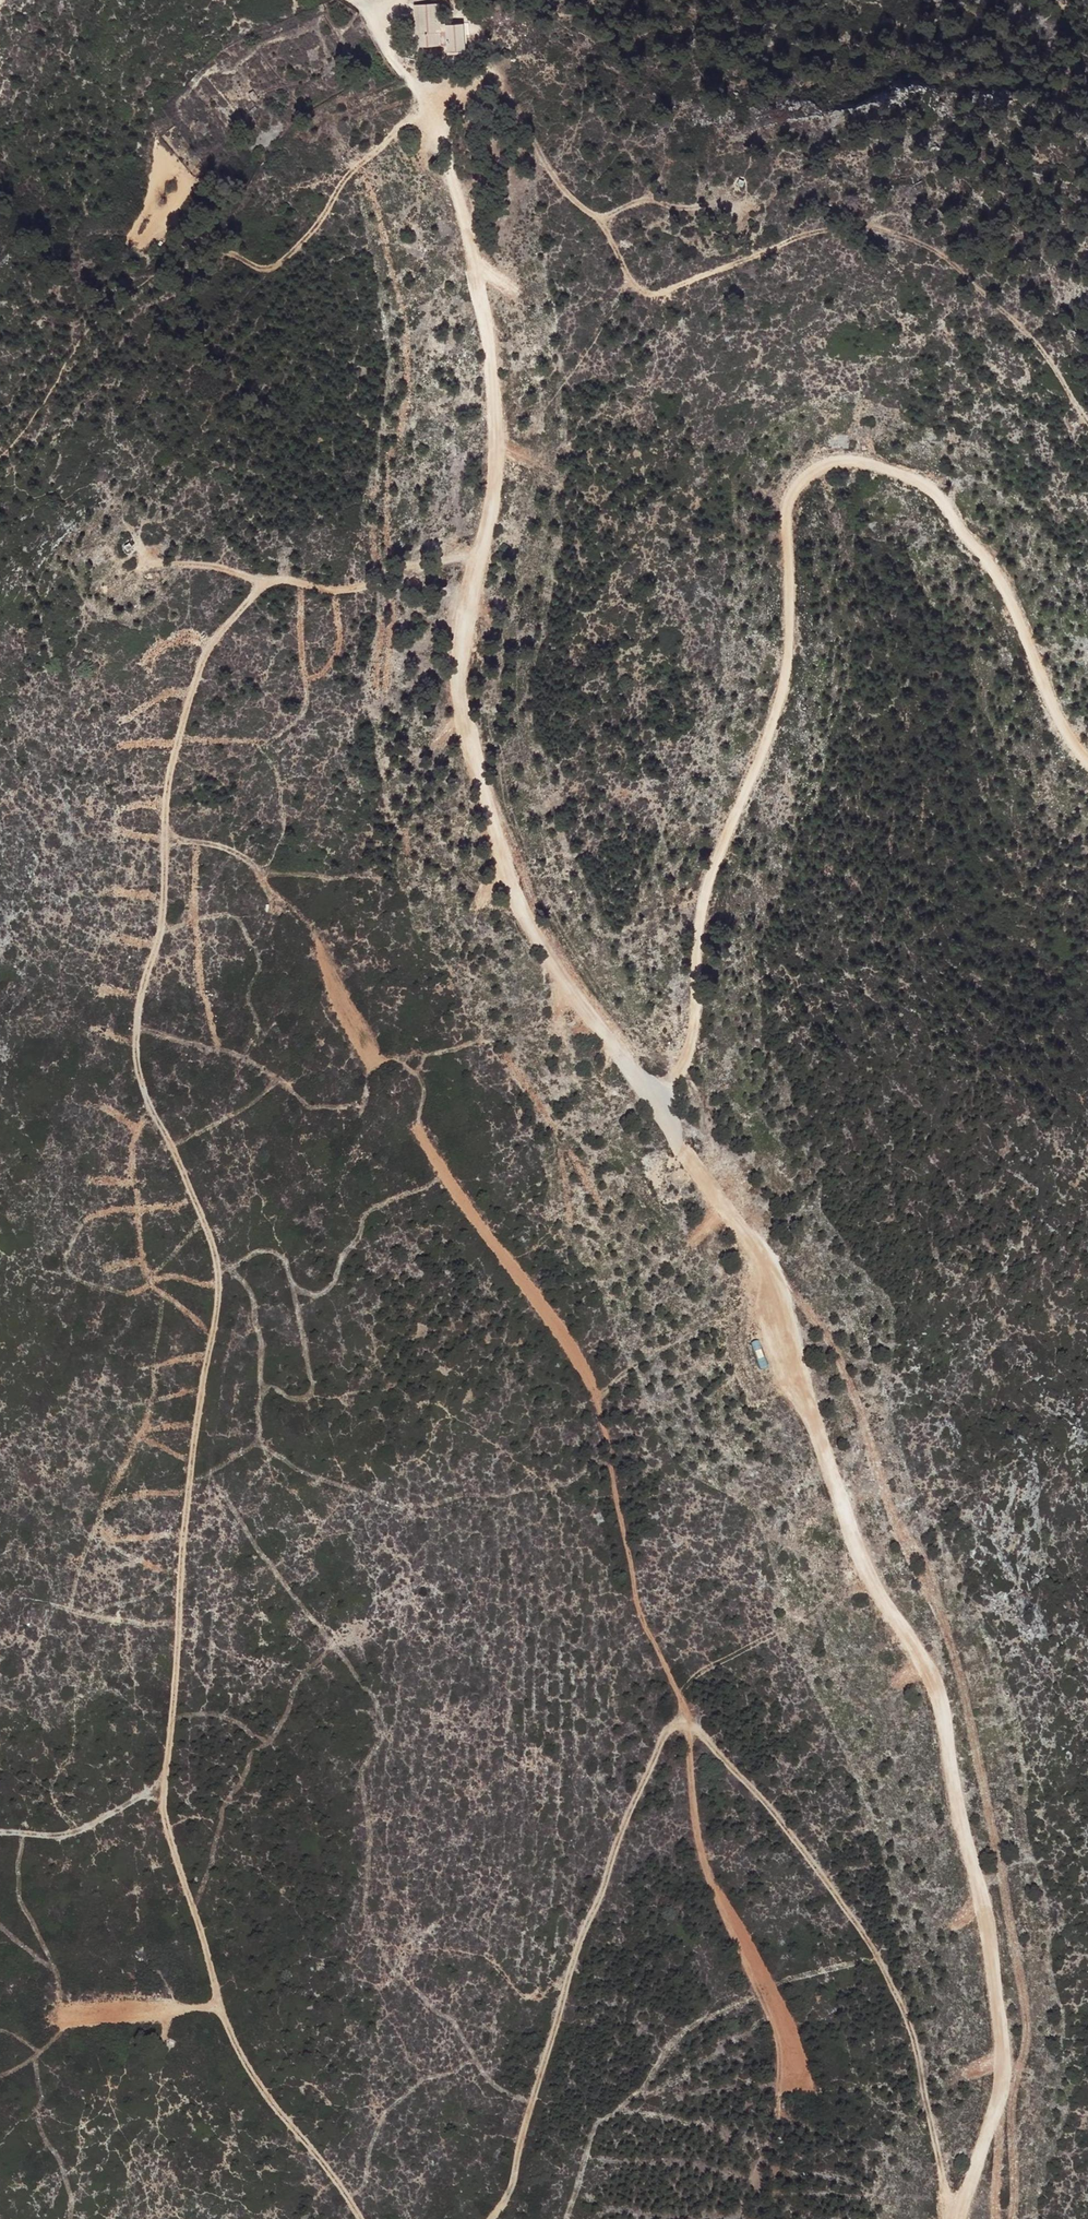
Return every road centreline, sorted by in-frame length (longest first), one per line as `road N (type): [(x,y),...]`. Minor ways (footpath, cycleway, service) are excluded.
road 1 (track): [(360,0),(436,117),(487,320),(497,478),(455,682),(495,838),(524,917),(685,1154),(775,1263),(808,1392),(875,1592),(921,1655),(947,1716),(956,1804),(998,1979),(1005,2085),(957,2218)]
road 2 (track): [(482,555),(443,557),(351,589),(271,578),(205,650),(168,789),(160,945),(135,1045),(159,1124),(216,1251),(218,1286),(182,1566),(166,1821),(230,2031),(285,2121),(360,2218)]
road 3 (track): [(419,1131),(473,1225),(597,1394),(636,1589),(680,1694),(699,1835),(780,2047),(780,2119),(747,2218)]
road 4 (track): [(491,2218),(508,2201),(620,1829),(670,1729),(685,1722),(700,1726),(784,1824),(883,1964),(918,2043),(958,2217)]
road 5 (track): [(1087,765),(1059,725),(1013,603),(933,493),(856,459),(800,479),(788,505),(790,644),(778,699),(711,868),(697,1028),(675,1083),(652,1105)]
road 6 (track): [(1087,440),(1027,341),(970,281),(915,240),(841,228),(641,288),(497,79),(461,0)]
road 7 (track): [(0,1832),(74,1835),(141,1793),(164,1789)]
road 8 (track): [(680,1694),(698,1674),(824,1617)]
road 9 (track): [(1005,2085),(997,2218)]

